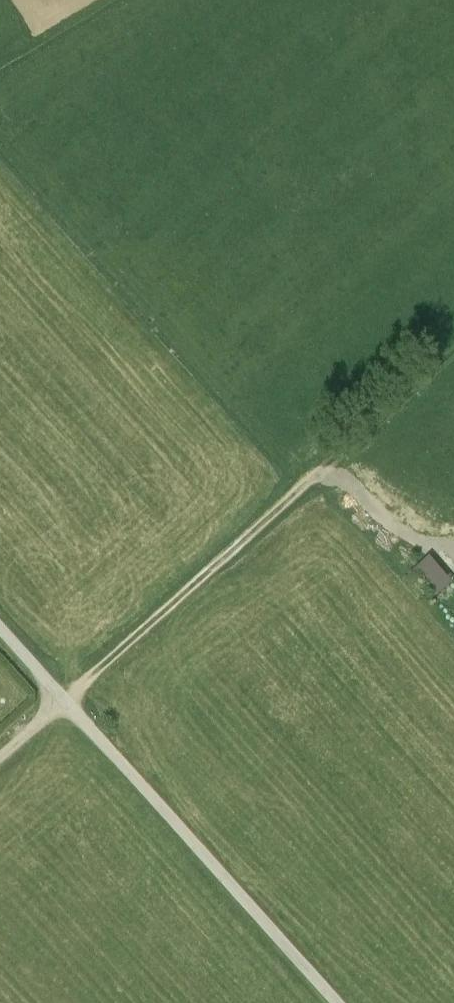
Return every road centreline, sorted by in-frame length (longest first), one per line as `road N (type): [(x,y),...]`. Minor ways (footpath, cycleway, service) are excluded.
road 1 (track): [(453,357),(0,761)]
road 2 (track): [(336,1002),(0,627)]
road 3 (track): [(0,75),(123,0)]

